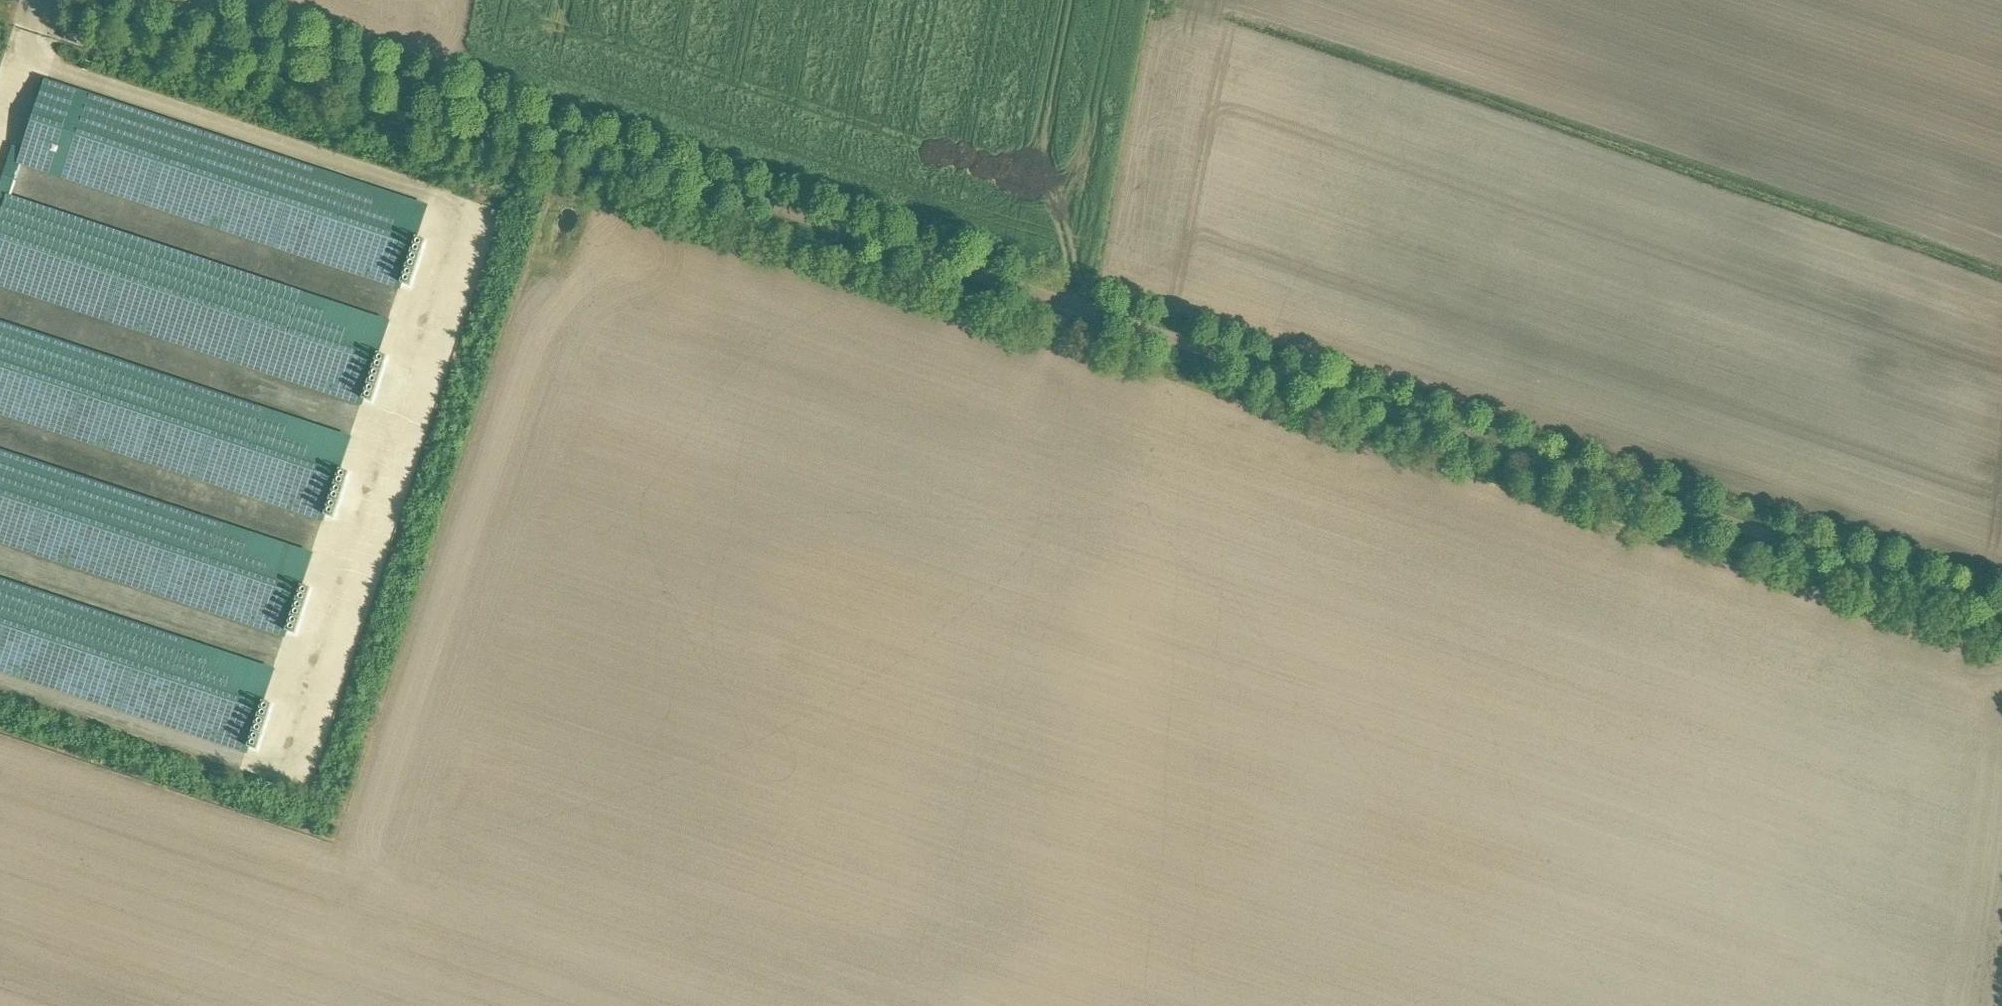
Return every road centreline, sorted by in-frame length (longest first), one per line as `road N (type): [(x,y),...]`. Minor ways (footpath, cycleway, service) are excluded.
road 1 (unclassified): [(182,0),(2001,611)]

